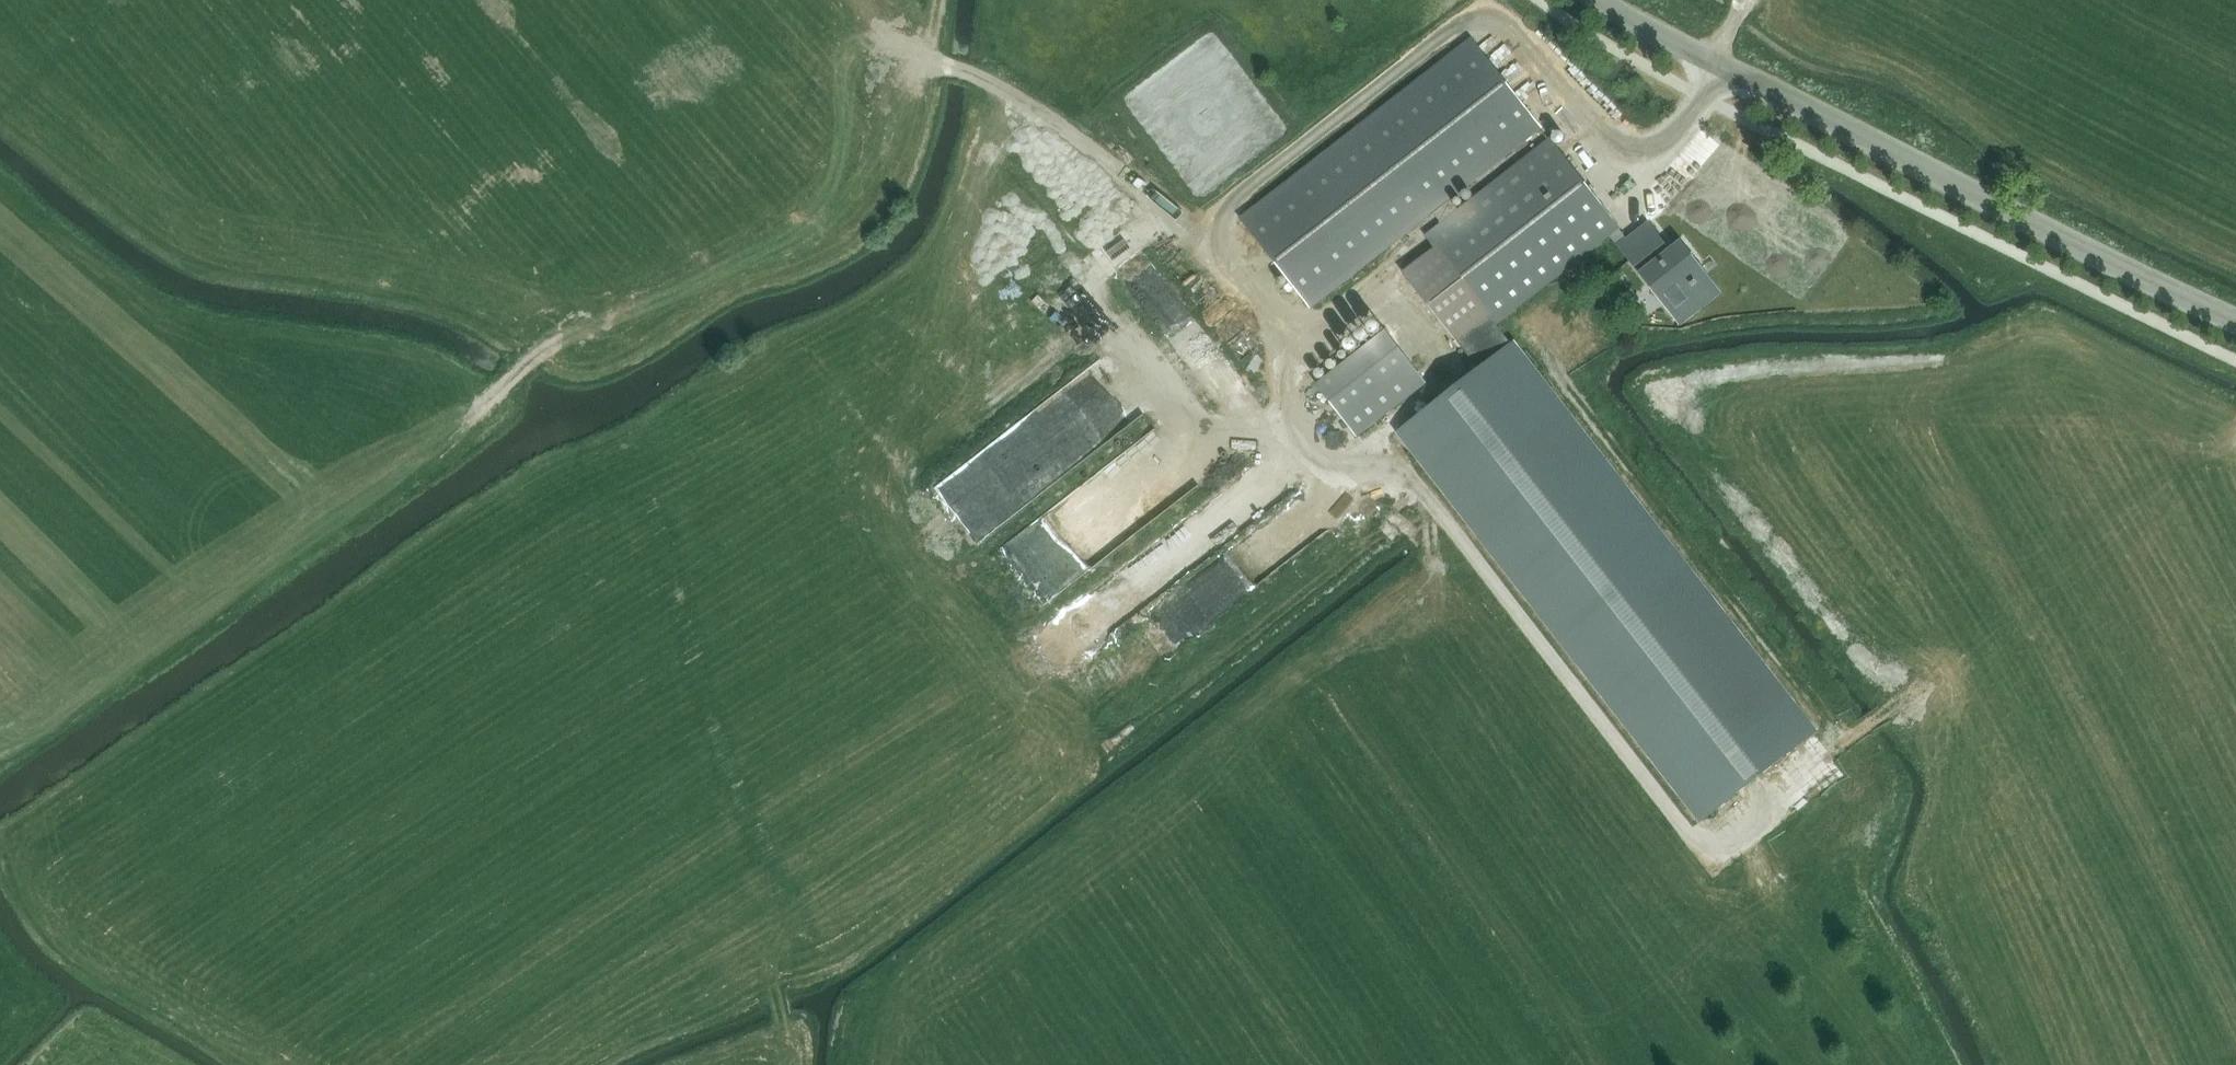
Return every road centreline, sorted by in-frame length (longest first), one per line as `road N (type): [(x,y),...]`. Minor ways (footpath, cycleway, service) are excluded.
road 1 (tertiary): [(2235,322),(1713,63)]
road 2 (tertiary): [(1713,63),(1597,0)]

